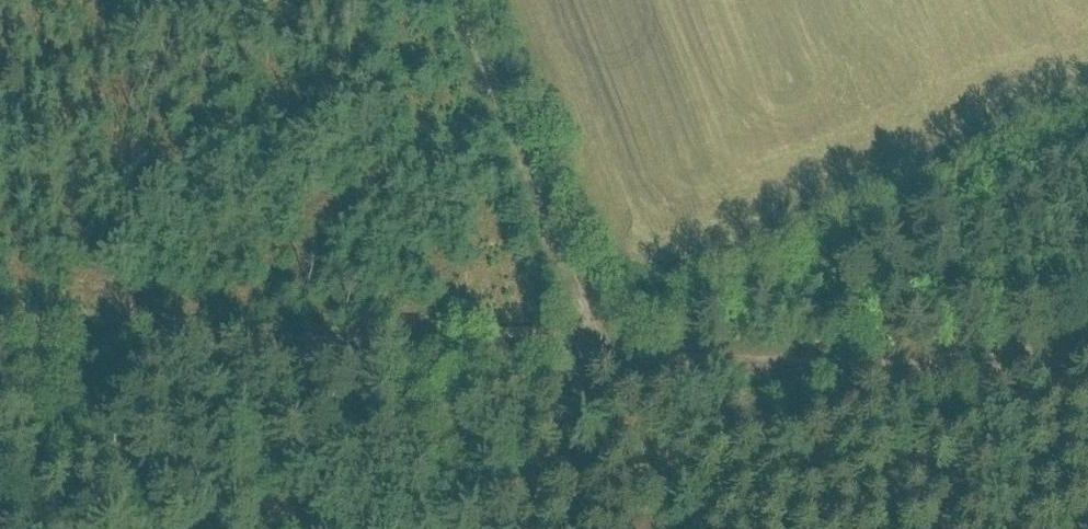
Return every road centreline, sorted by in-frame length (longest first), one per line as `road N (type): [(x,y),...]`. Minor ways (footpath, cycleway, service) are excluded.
road 1 (track): [(459,0),(603,363),(840,376),(1087,352)]
road 2 (track): [(0,329),(603,363)]

